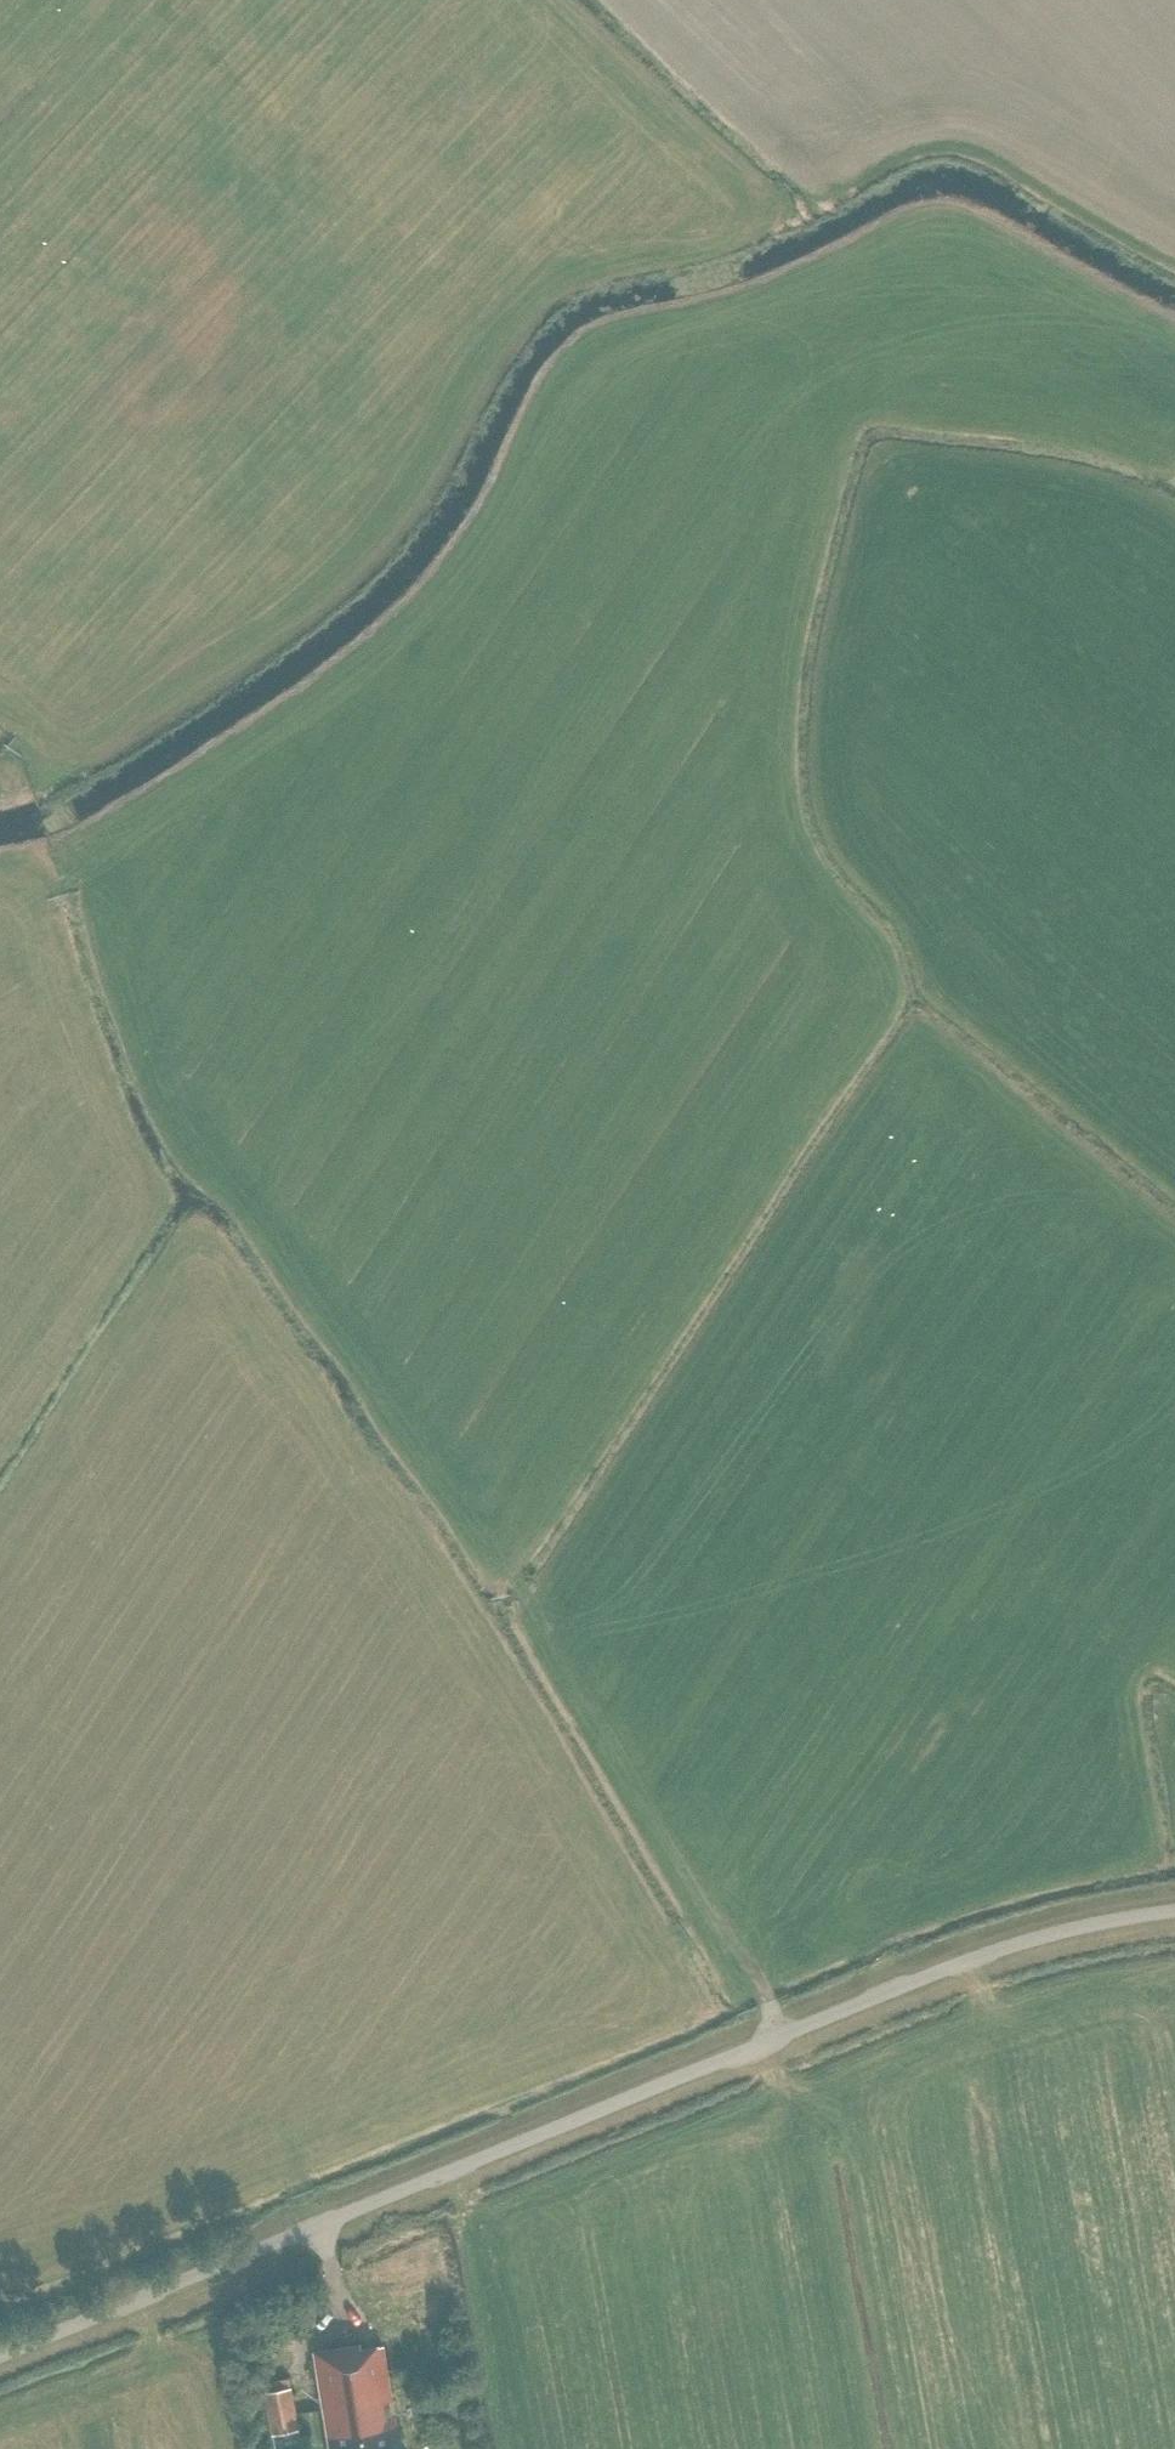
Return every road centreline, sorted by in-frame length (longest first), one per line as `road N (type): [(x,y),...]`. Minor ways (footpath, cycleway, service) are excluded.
road 1 (tertiary): [(0,2355),(944,1970),(1069,1929),(1174,1911)]

